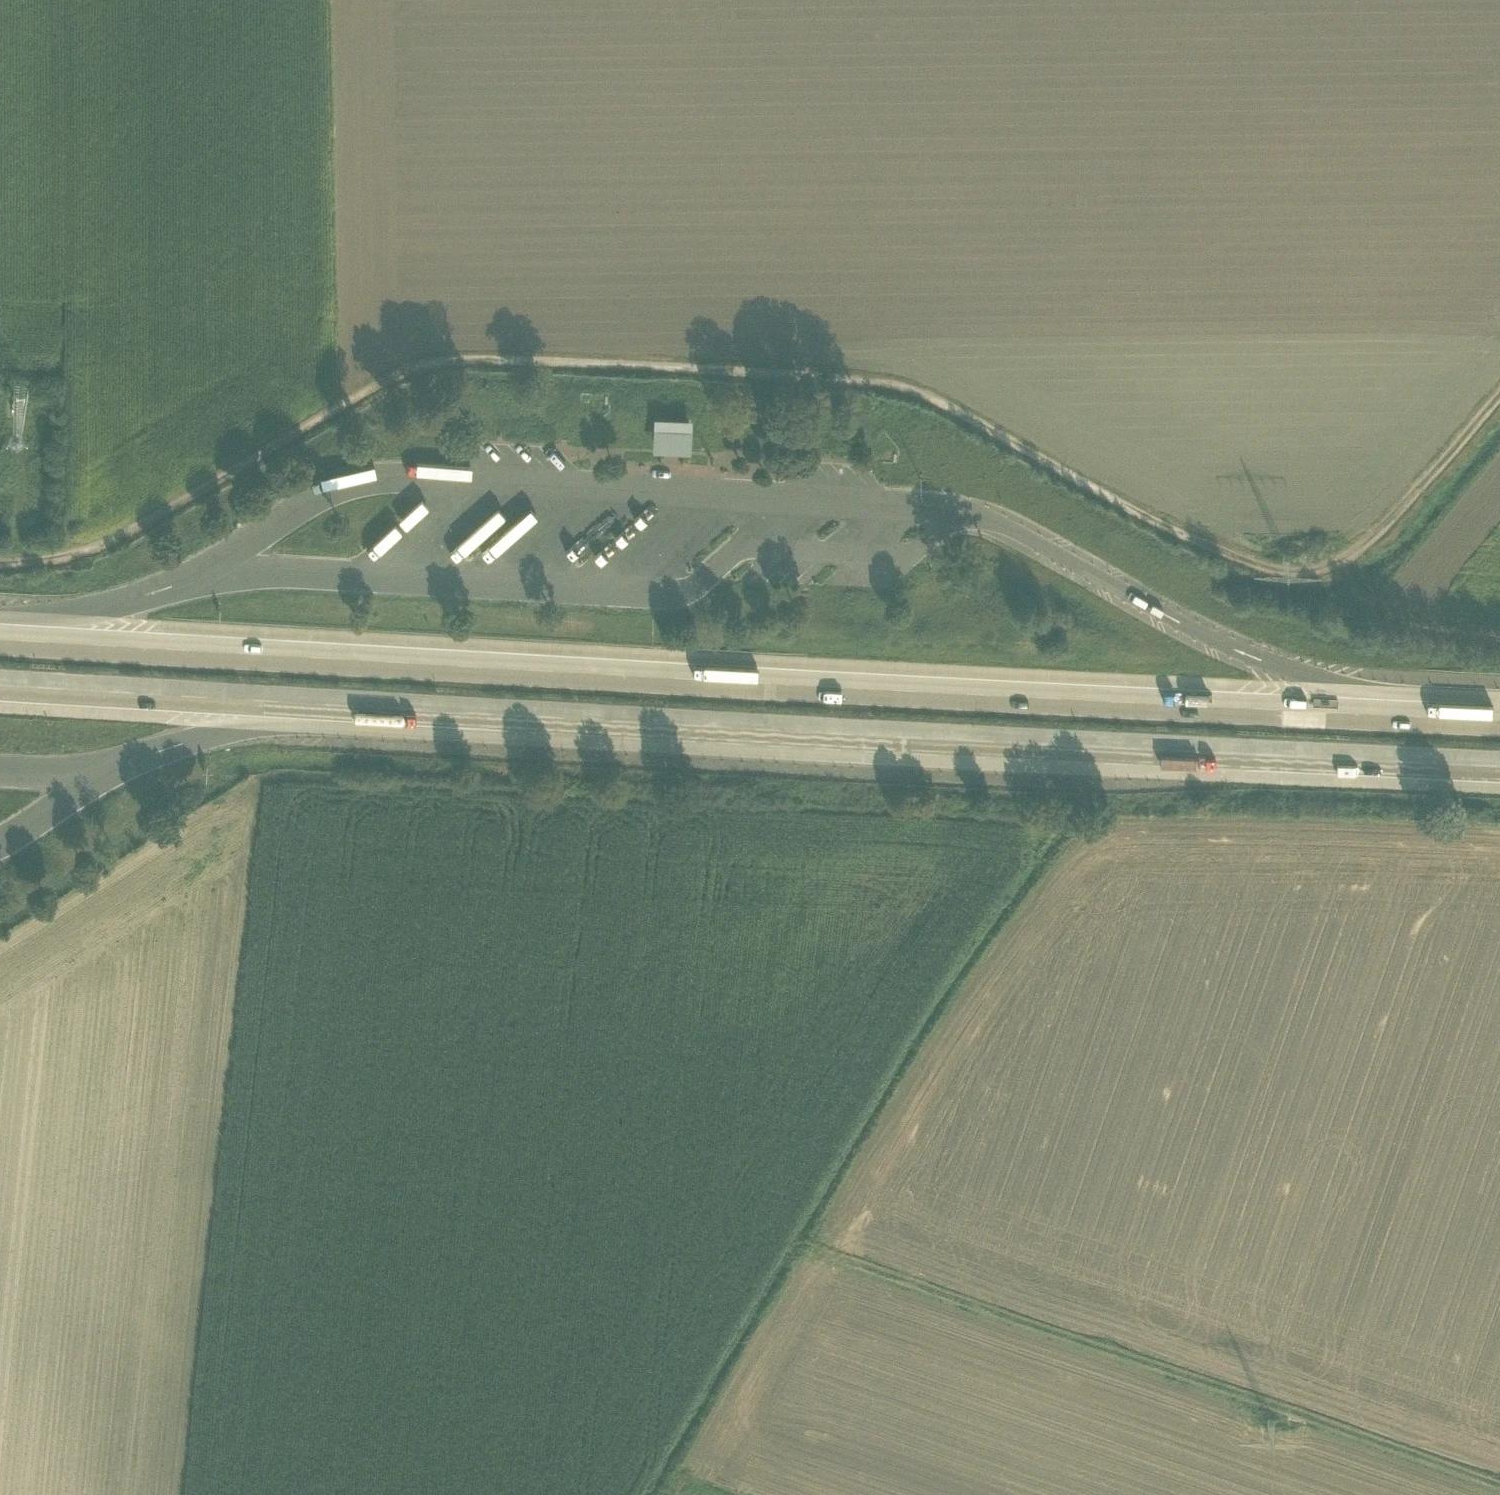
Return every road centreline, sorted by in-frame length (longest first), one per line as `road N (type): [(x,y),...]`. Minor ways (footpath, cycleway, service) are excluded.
road 1 (track): [(0,558),(68,556),(122,532),(403,366),(471,355),(902,384),(993,424),(1205,545),(1293,575),(1382,537),(1499,395)]
road 2 (motorway): [(0,684),(1499,766)]
road 3 (motorway): [(1499,719),(0,638)]
road 4 (track): [(1499,1486),(810,1254)]

